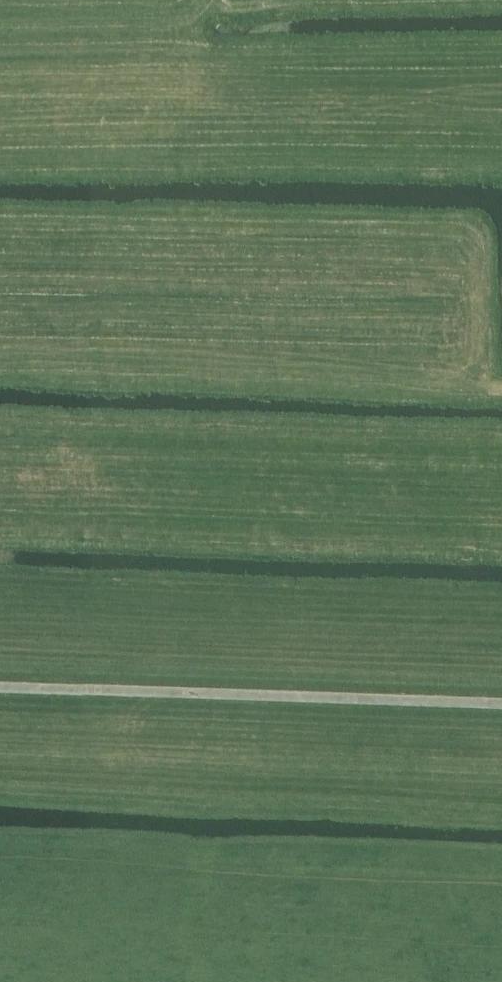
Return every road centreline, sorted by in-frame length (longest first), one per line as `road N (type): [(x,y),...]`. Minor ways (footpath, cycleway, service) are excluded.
road 1 (track): [(0,689),(501,708)]

